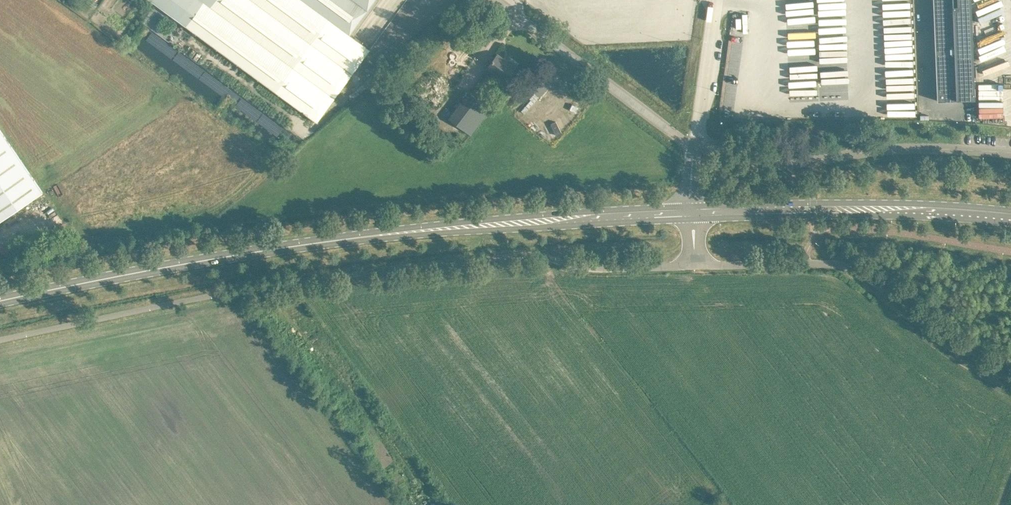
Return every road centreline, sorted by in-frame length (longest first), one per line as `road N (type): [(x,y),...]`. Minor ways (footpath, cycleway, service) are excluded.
road 1 (unclassified): [(0,340),(391,268),(529,254),(594,268),(695,266)]
road 2 (tertiary): [(333,240),(693,218)]
road 3 (tertiary): [(691,206),(480,220),(333,240)]
road 4 (tertiary): [(0,300),(333,240)]
road 5 (residential): [(1010,152),(904,148),(766,165),(728,146),(695,146)]
road 6 (tertiary): [(1010,210),(880,202),(691,206)]
road 7 (tertiary): [(693,218),(1010,220)]
road 8 (unclassified): [(1010,380),(859,271),(804,263)]
road 9 (unclassified): [(670,130),(496,0)]
road 10 (unclassified): [(695,146),(717,0)]

